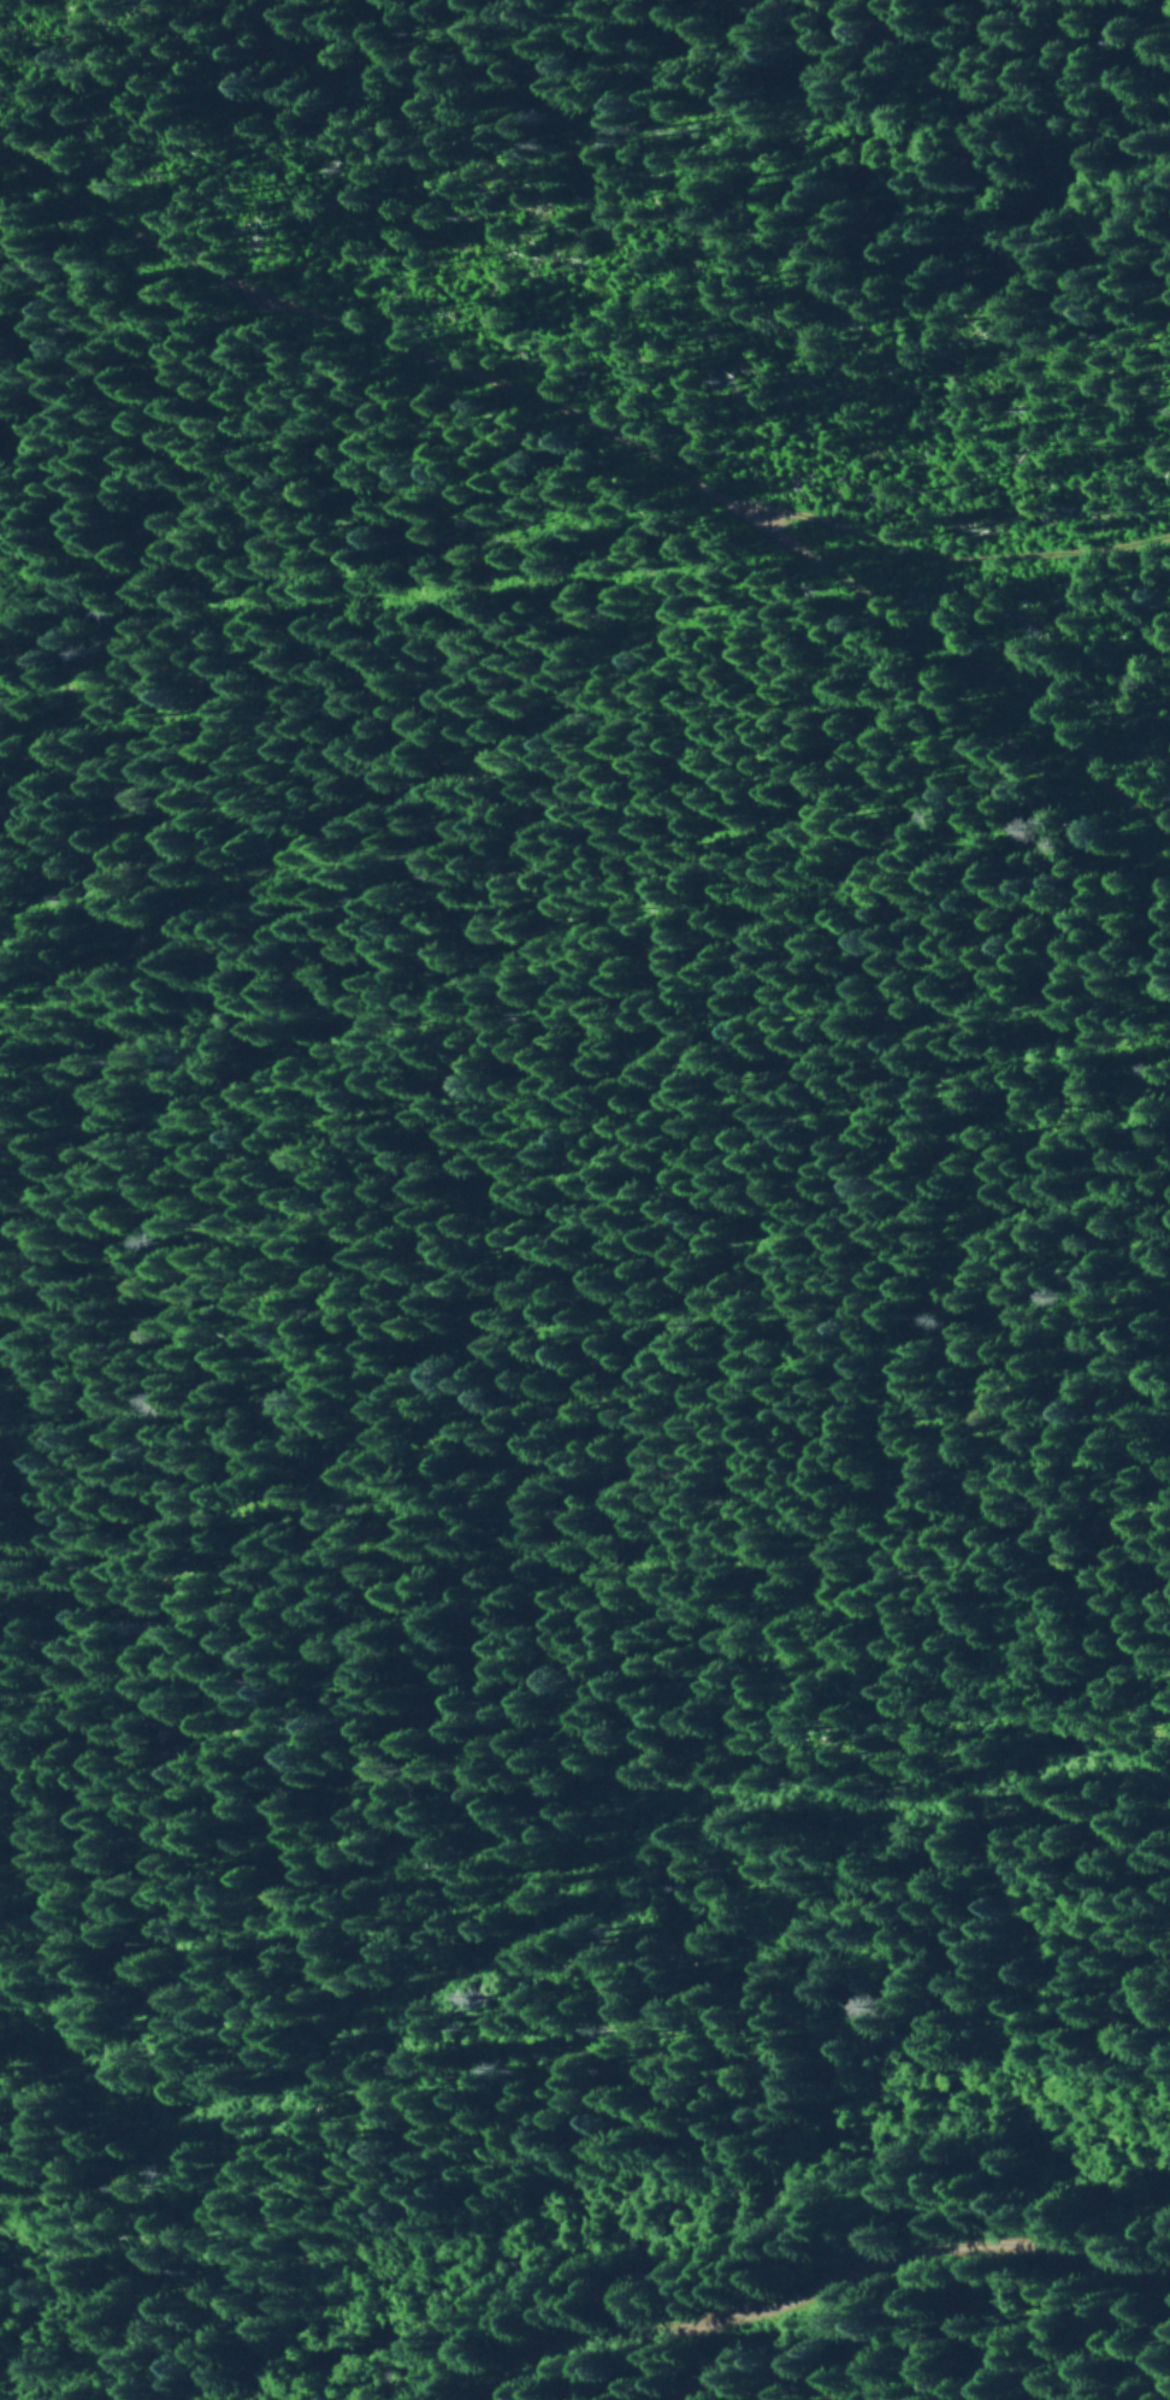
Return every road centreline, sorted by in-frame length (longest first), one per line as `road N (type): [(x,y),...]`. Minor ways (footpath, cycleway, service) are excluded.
road 1 (track): [(1169,835),(1111,789),(1058,726),(1006,683),(748,509),(947,562),(1169,547)]
road 2 (track): [(748,509),(589,425),(219,281),(30,166),(0,156)]
road 3 (track): [(493,2399),(531,2358),(563,2341),(746,2319),(856,2268),(982,2253),(1169,2278)]

